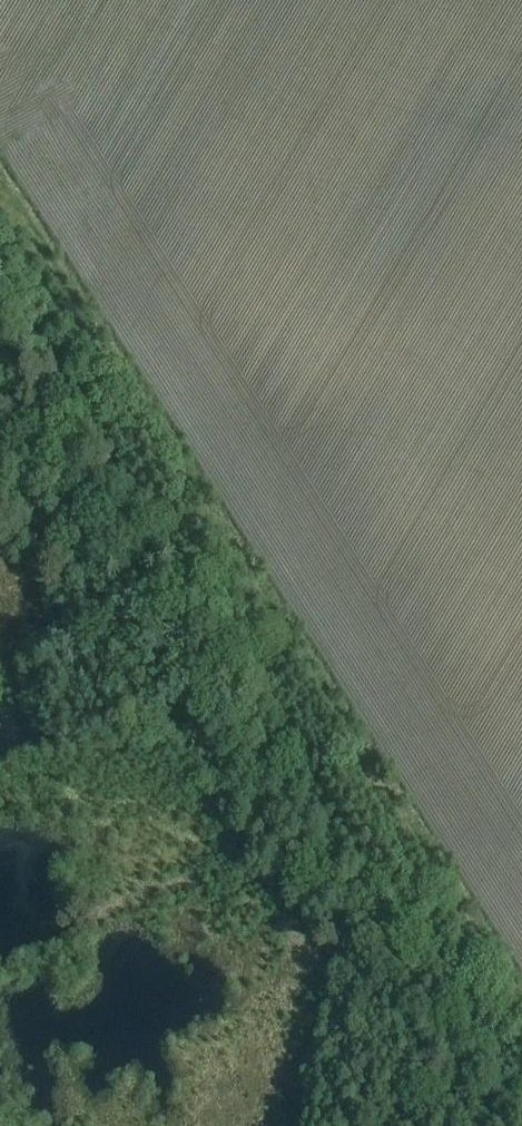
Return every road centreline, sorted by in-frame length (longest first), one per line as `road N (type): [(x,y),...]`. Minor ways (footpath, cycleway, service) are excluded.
road 1 (track): [(521,1017),(0,205)]
road 2 (track): [(447,1125),(393,991),(279,804),(247,726),(159,589),(49,460),(0,434)]

